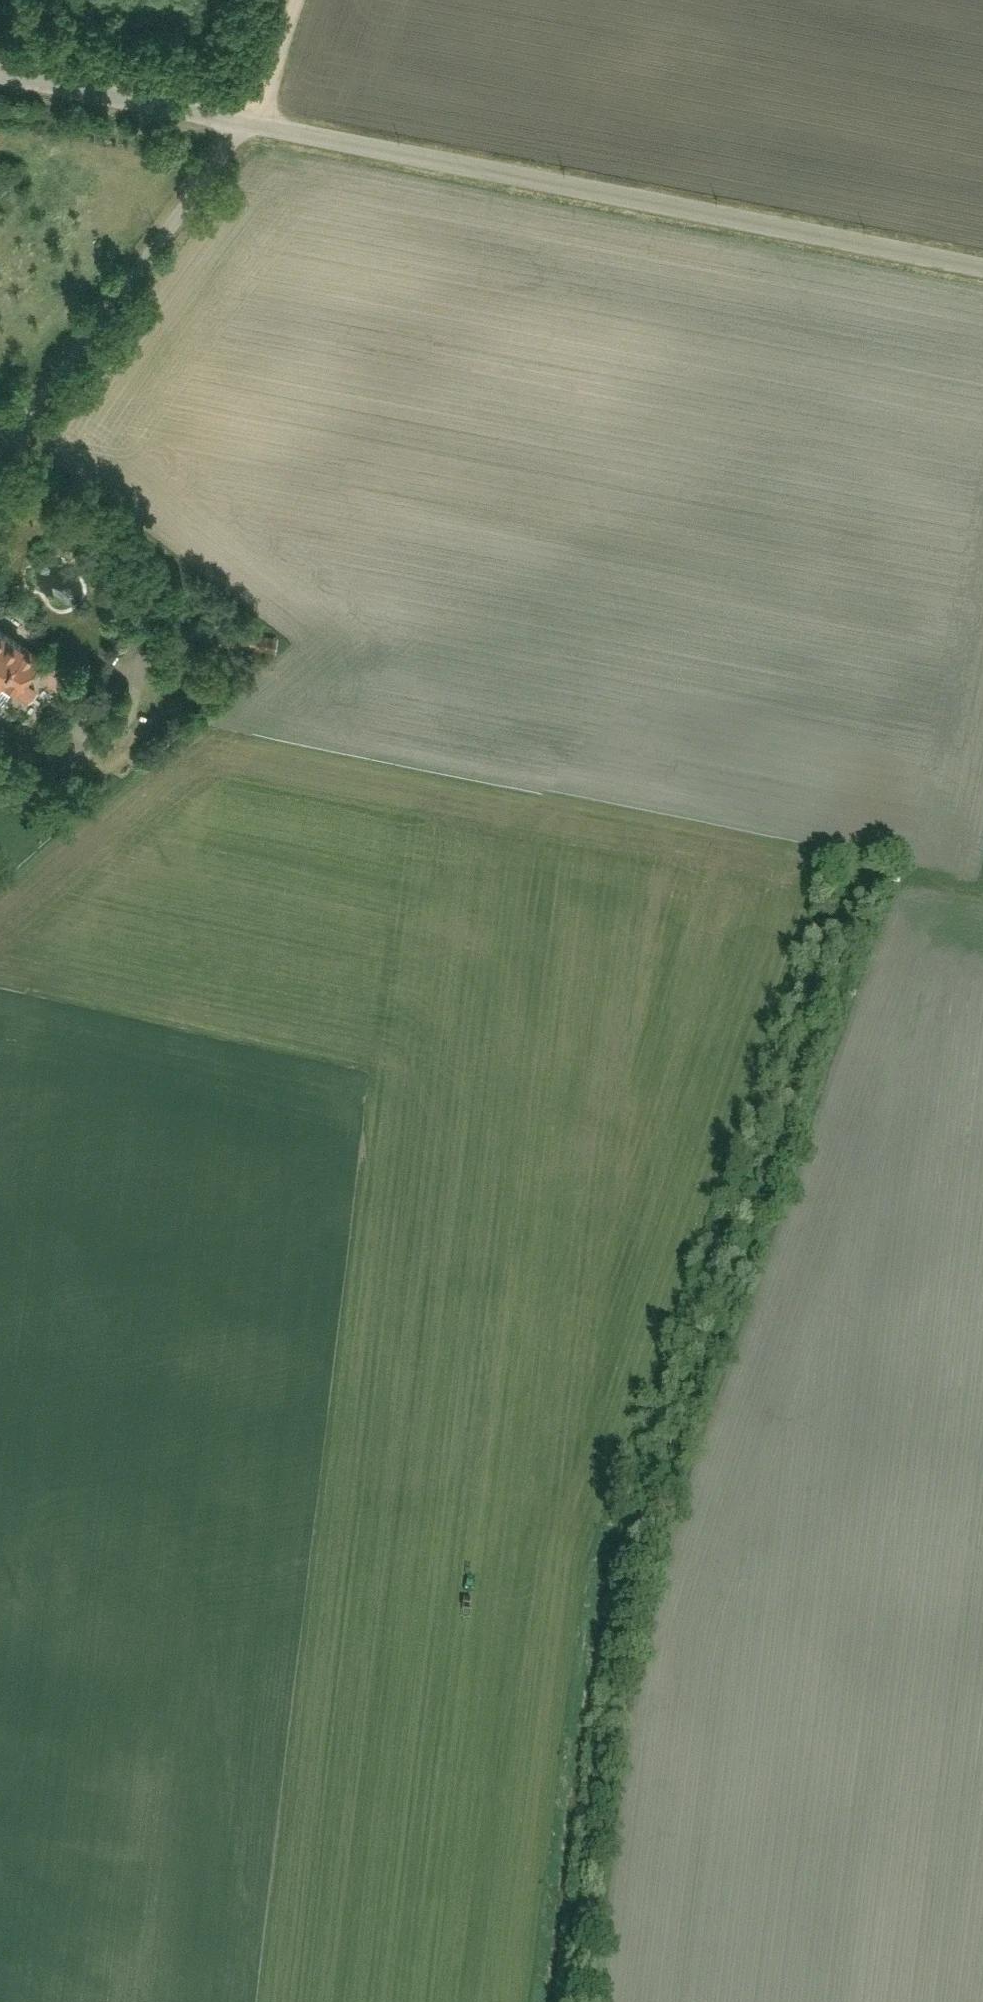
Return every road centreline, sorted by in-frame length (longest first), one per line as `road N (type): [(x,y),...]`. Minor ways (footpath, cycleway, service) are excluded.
road 1 (residential): [(982,265),(0,72)]
road 2 (track): [(248,122),(292,0)]

